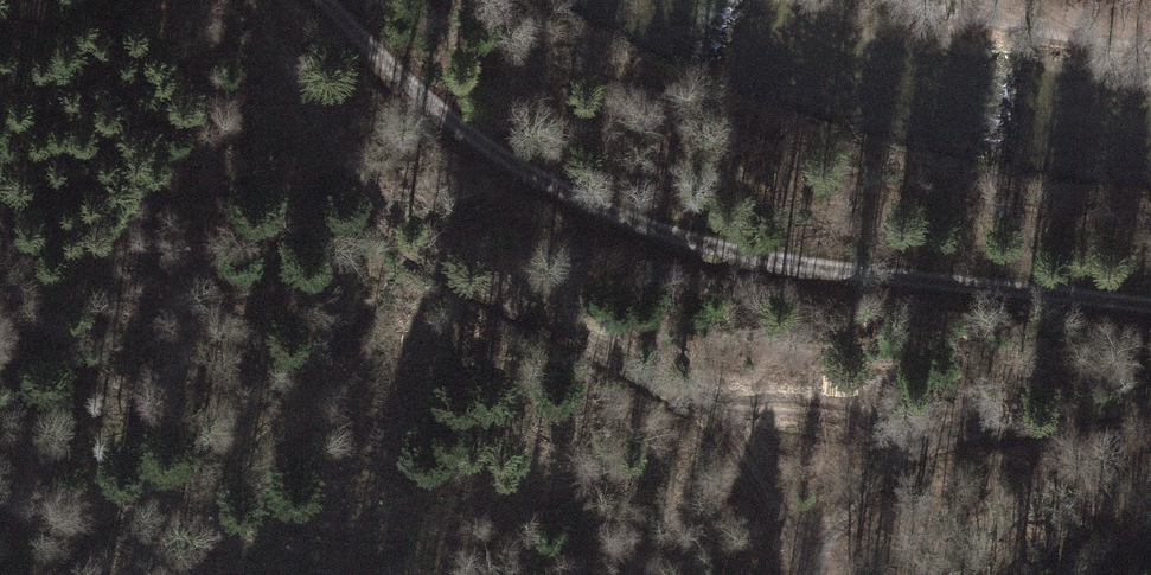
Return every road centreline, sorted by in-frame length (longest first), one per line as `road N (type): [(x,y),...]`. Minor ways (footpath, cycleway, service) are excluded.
road 1 (track): [(1150,305),(816,268),(634,222),(462,130),(326,0)]
road 2 (track): [(249,0),(385,218),(455,273),(696,405),(745,461),(802,574)]
road 3 (track): [(810,574),(848,503),(900,456),(947,437),(1150,397)]
road 4 (track): [(677,391),(836,411),(947,437)]

